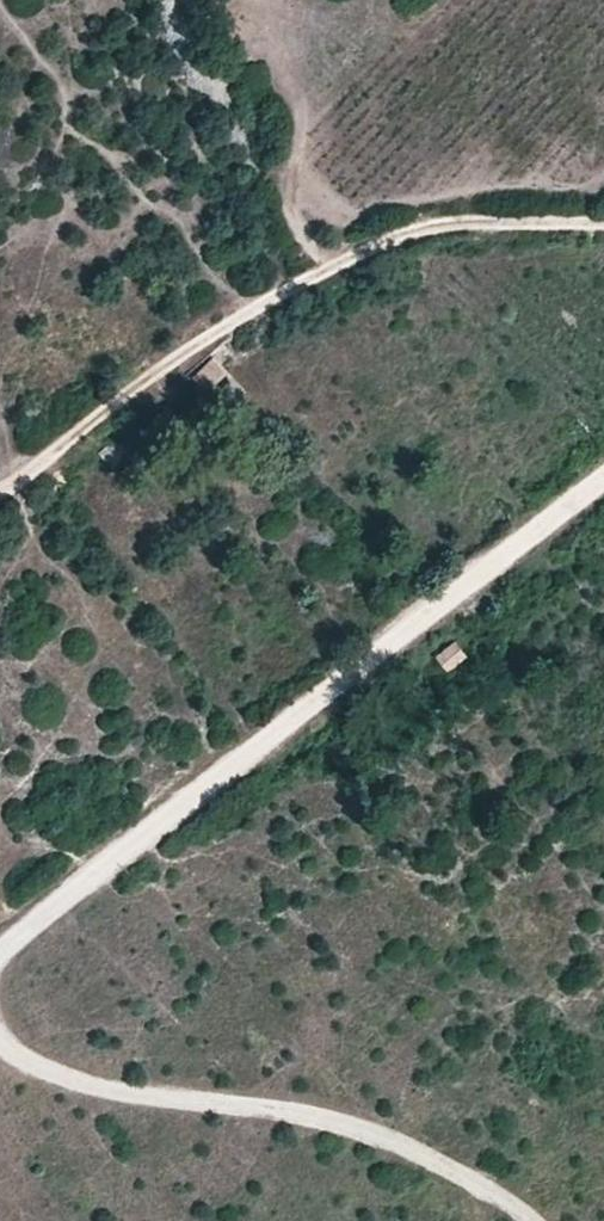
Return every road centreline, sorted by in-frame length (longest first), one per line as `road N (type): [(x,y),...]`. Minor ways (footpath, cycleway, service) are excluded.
road 1 (track): [(603,480),(0,950)]
road 2 (track): [(603,224),(495,220),(428,227),(375,246),(270,299),(0,488)]
road 3 (track): [(0,1047),(71,1079),(336,1123),(408,1148),(537,1220)]
road 4 (track): [(329,269),(290,210),(304,109),(294,88)]

